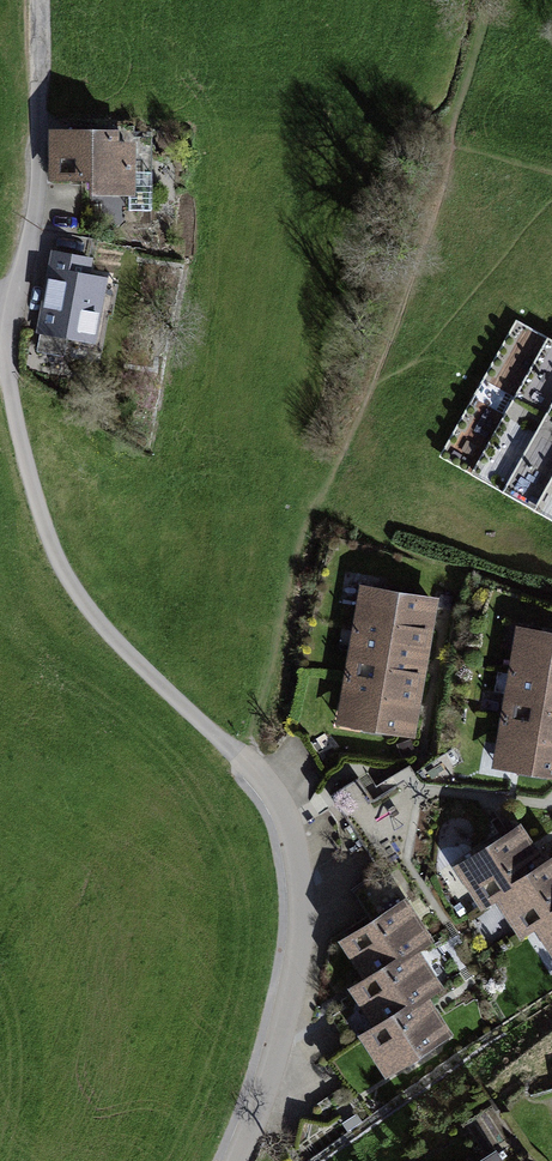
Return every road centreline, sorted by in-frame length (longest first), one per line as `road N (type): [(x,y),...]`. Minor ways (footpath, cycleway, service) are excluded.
road 1 (track): [(14,380),(52,542),(148,669),(249,776)]
road 2 (residential): [(249,776),(281,824),(294,875),(283,991),(231,1160)]
road 3 (track): [(39,0),(44,163),(15,312),(14,380)]
road 4 (track): [(488,0),(446,150)]

